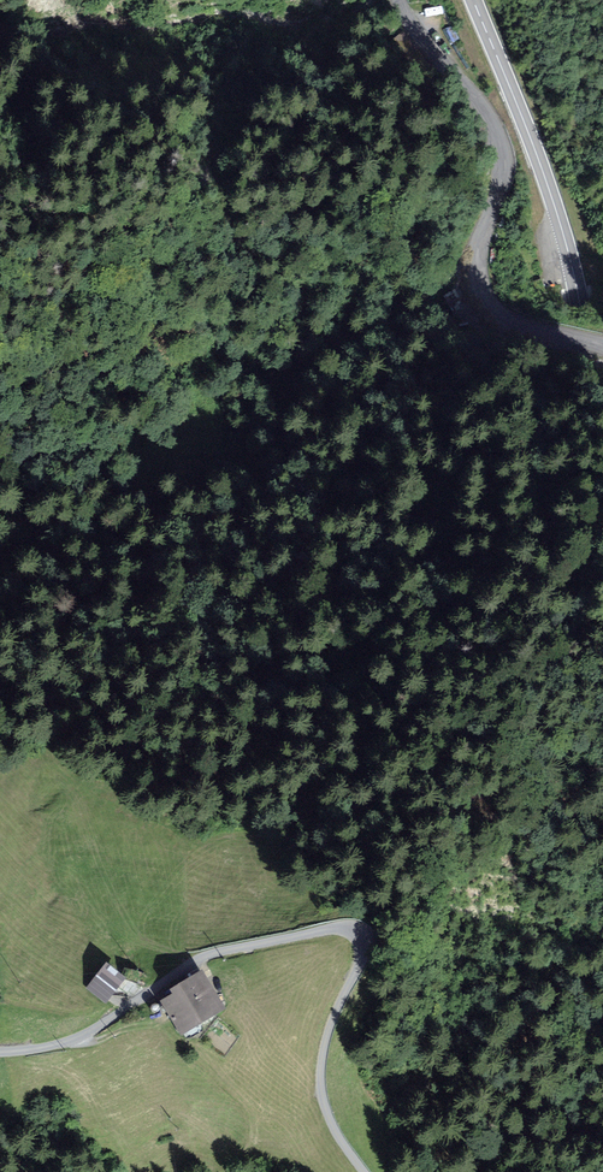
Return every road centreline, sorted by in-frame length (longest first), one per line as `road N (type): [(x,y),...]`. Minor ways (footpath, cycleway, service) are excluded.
road 1 (secondary): [(375,1171),(512,842),(576,597),(579,315)]
road 2 (unclassified): [(365,1171),(320,1100),(325,1037),(362,957),(363,942),(348,929),(196,958),(59,1040),(0,1052)]
road 3 (unclassified): [(402,0),(485,112),(503,159),(473,266),(477,293),(514,326),(602,351)]
road 4 (secondary): [(473,0),(552,200),(579,315)]

